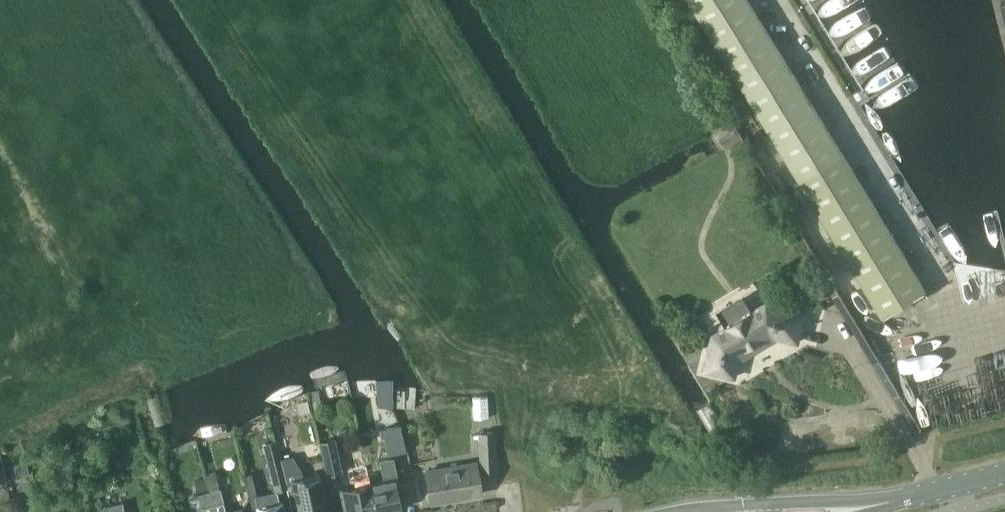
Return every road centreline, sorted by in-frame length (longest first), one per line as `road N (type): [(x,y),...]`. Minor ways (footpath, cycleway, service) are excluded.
road 1 (secondary): [(886,503),(743,506)]
road 2 (secondary): [(886,503),(1004,473)]

